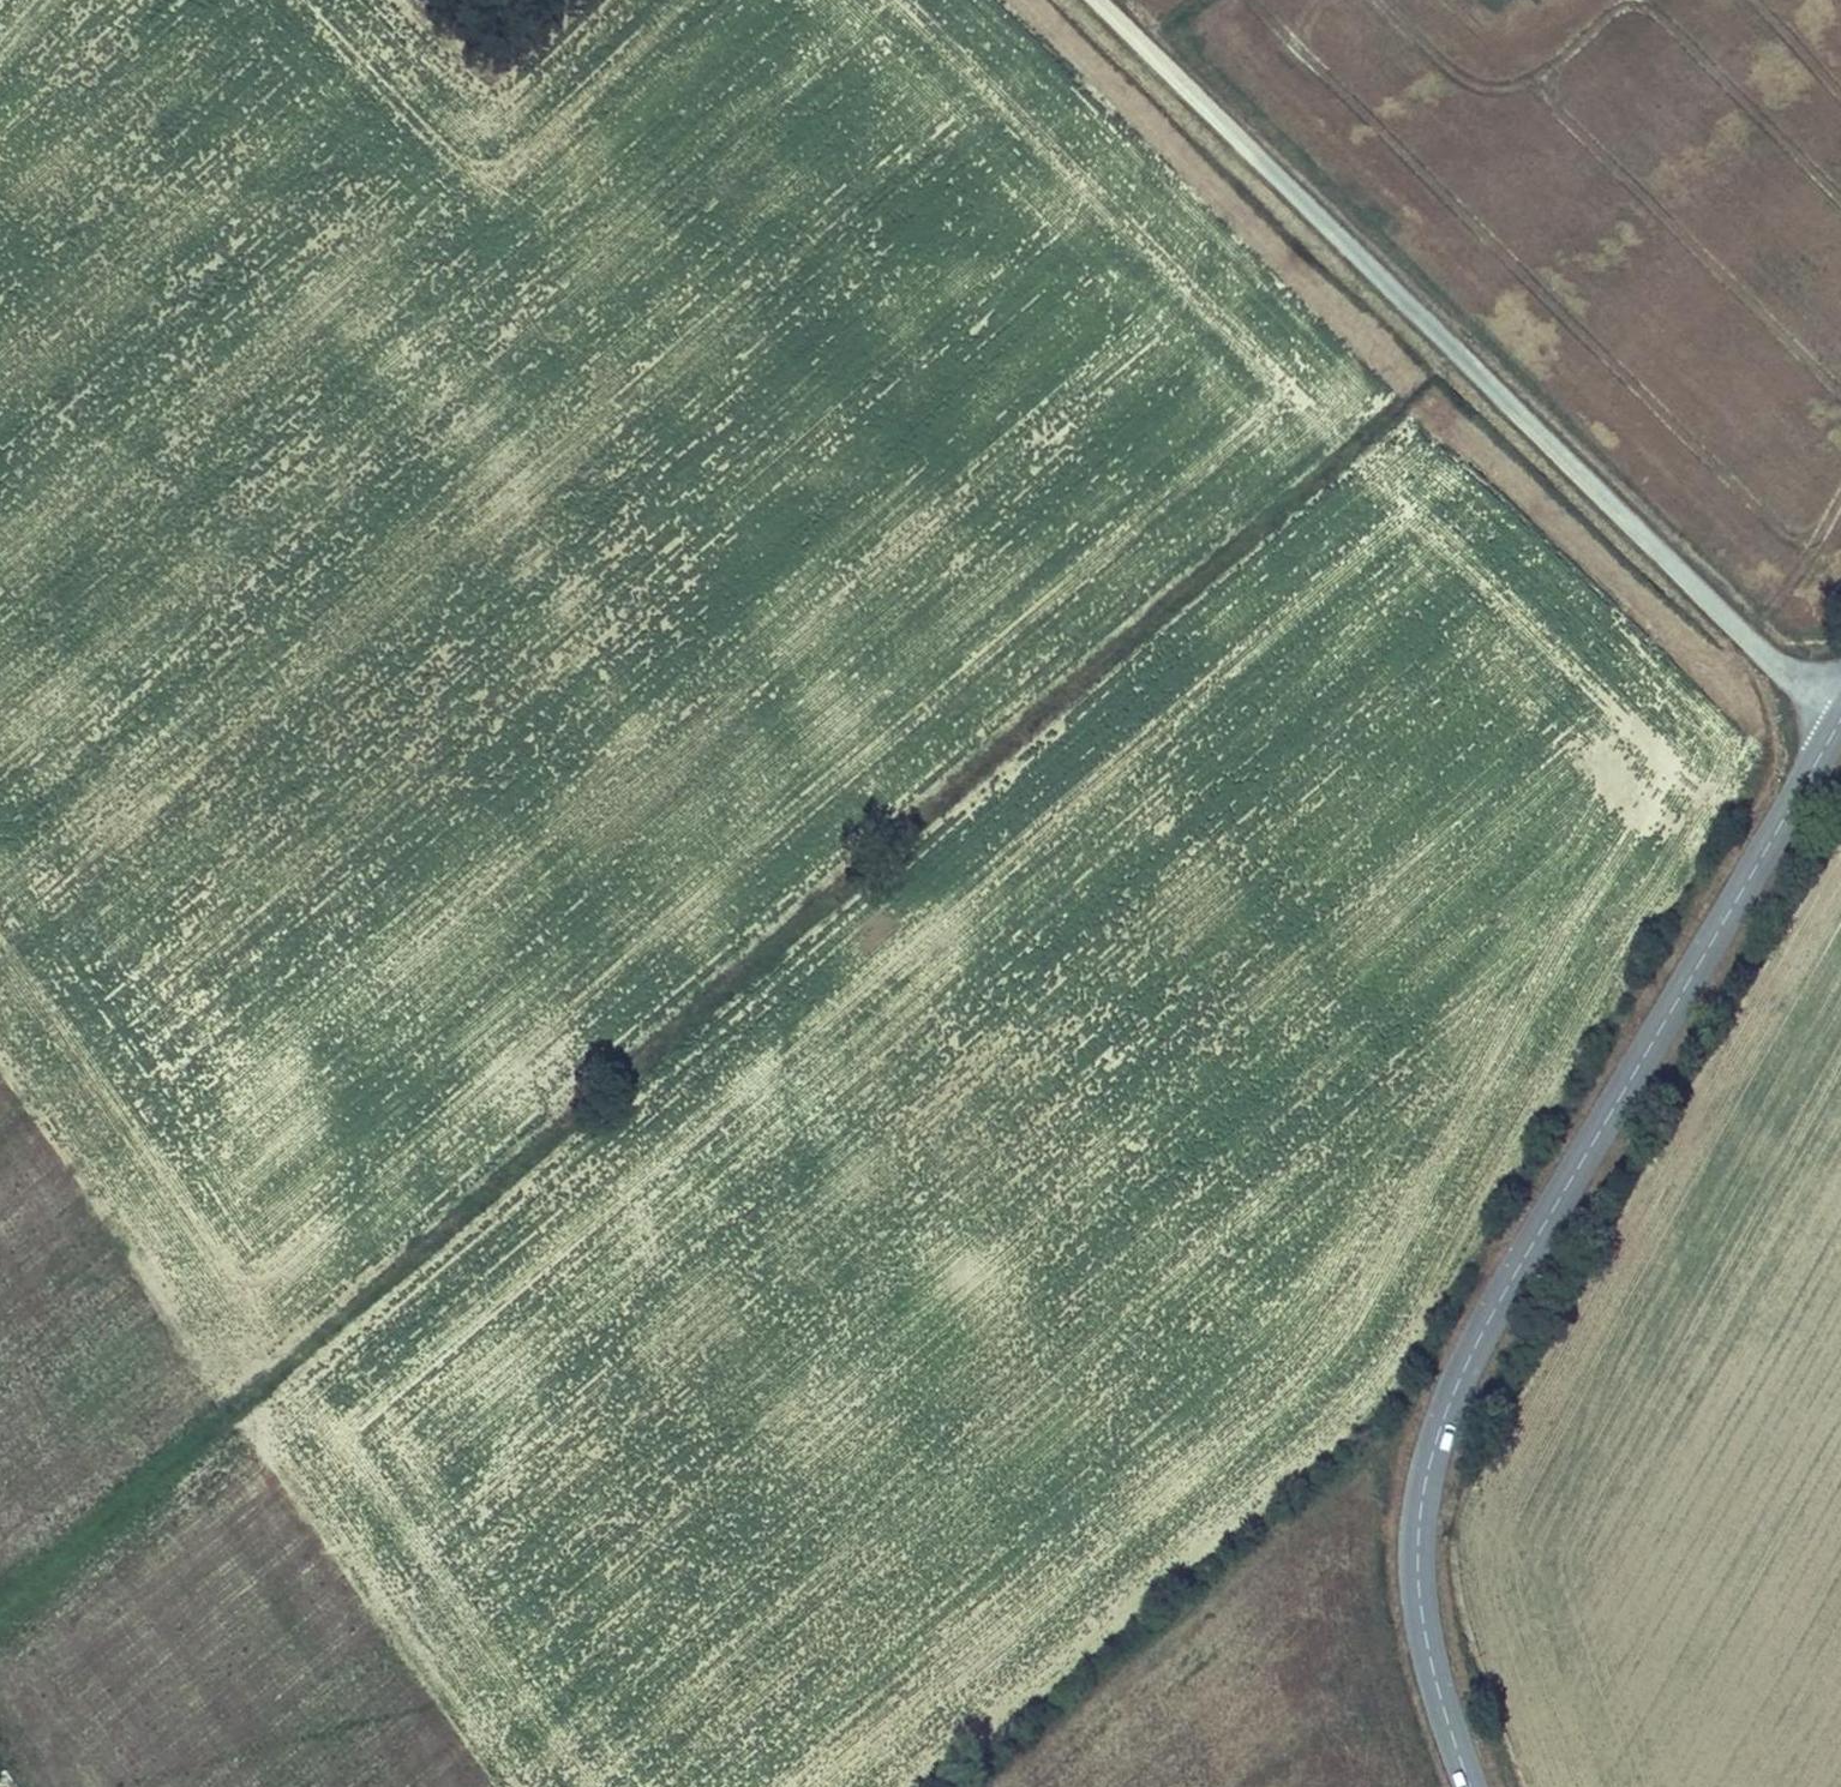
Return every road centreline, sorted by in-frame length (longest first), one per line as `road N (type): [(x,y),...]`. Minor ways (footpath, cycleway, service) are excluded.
road 1 (tertiary): [(1473,1786),(1420,1604),(1418,1508),(1432,1444),(1458,1373),(1513,1270),(1840,722)]
road 2 (unclassified): [(1097,0),(1775,664),(1840,709)]

